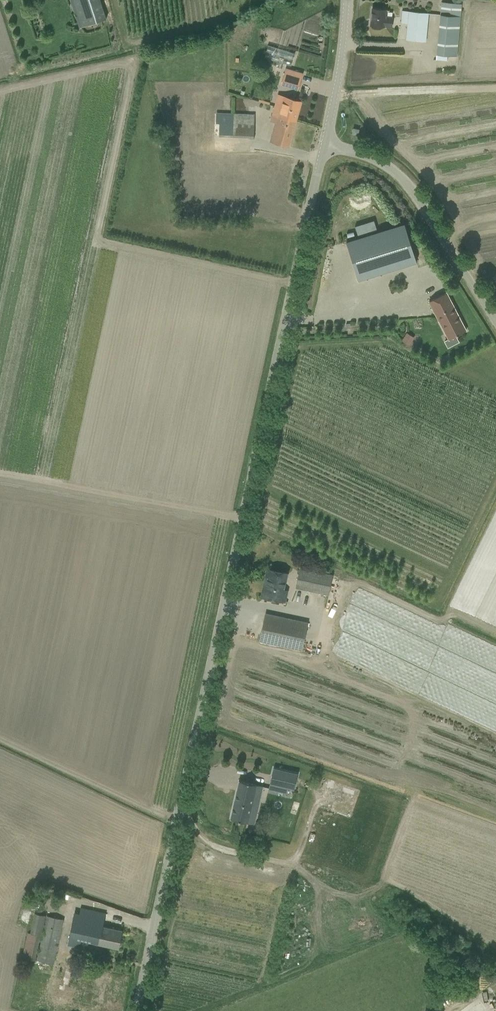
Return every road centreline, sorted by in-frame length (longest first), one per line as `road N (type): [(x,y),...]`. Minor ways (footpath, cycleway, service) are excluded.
road 1 (unclassified): [(134,1010),(324,146)]
road 2 (unclassified): [(495,323),(415,194),(375,162),(324,146)]
road 3 (unclassified): [(324,146),(346,0)]

